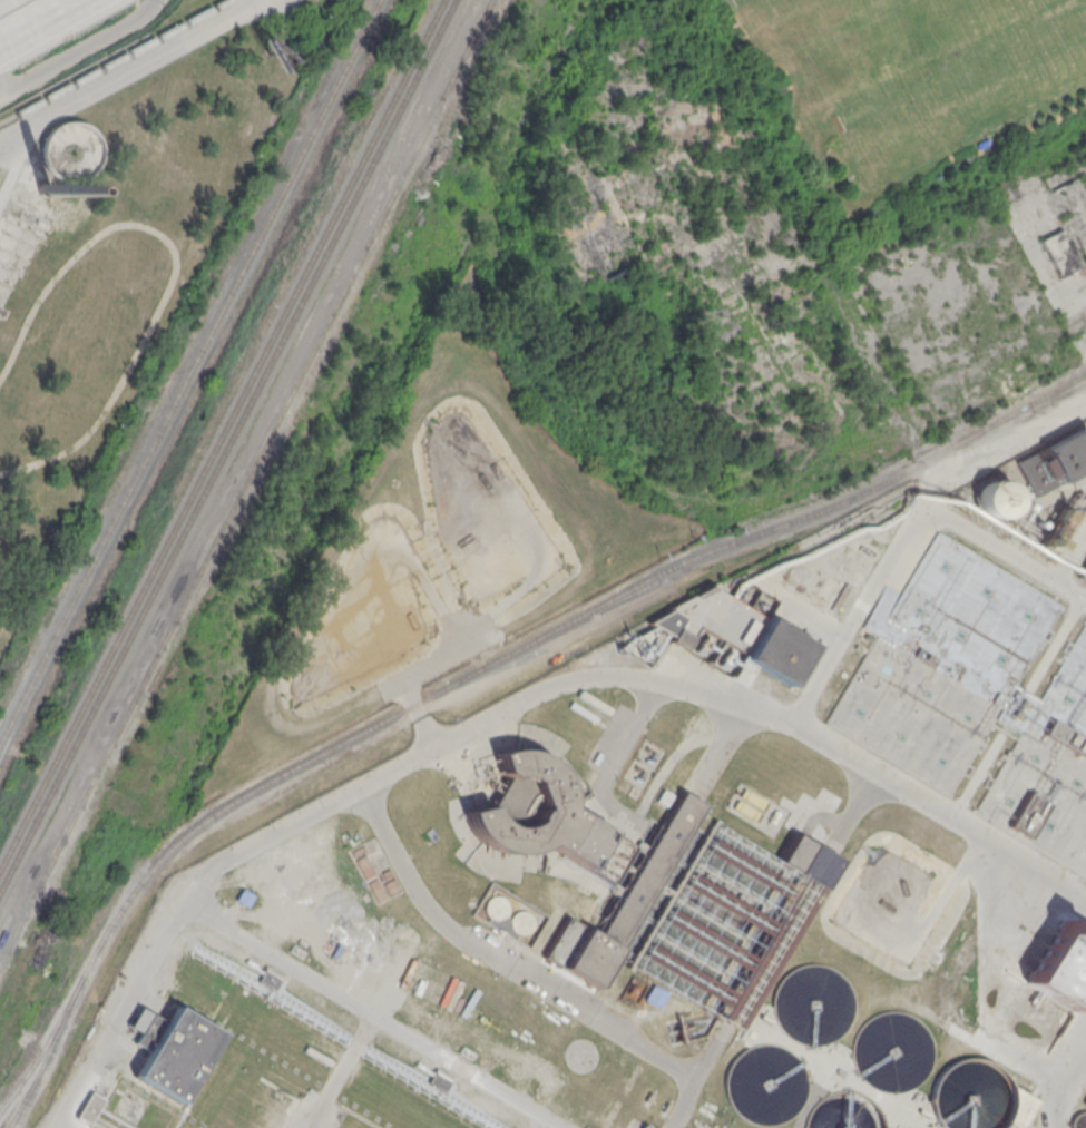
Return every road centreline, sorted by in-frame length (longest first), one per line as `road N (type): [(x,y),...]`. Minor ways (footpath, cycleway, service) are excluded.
road 1 (residential): [(155,0),(128,26),(0,95)]
road 2 (residential): [(1085,397),(952,468)]

